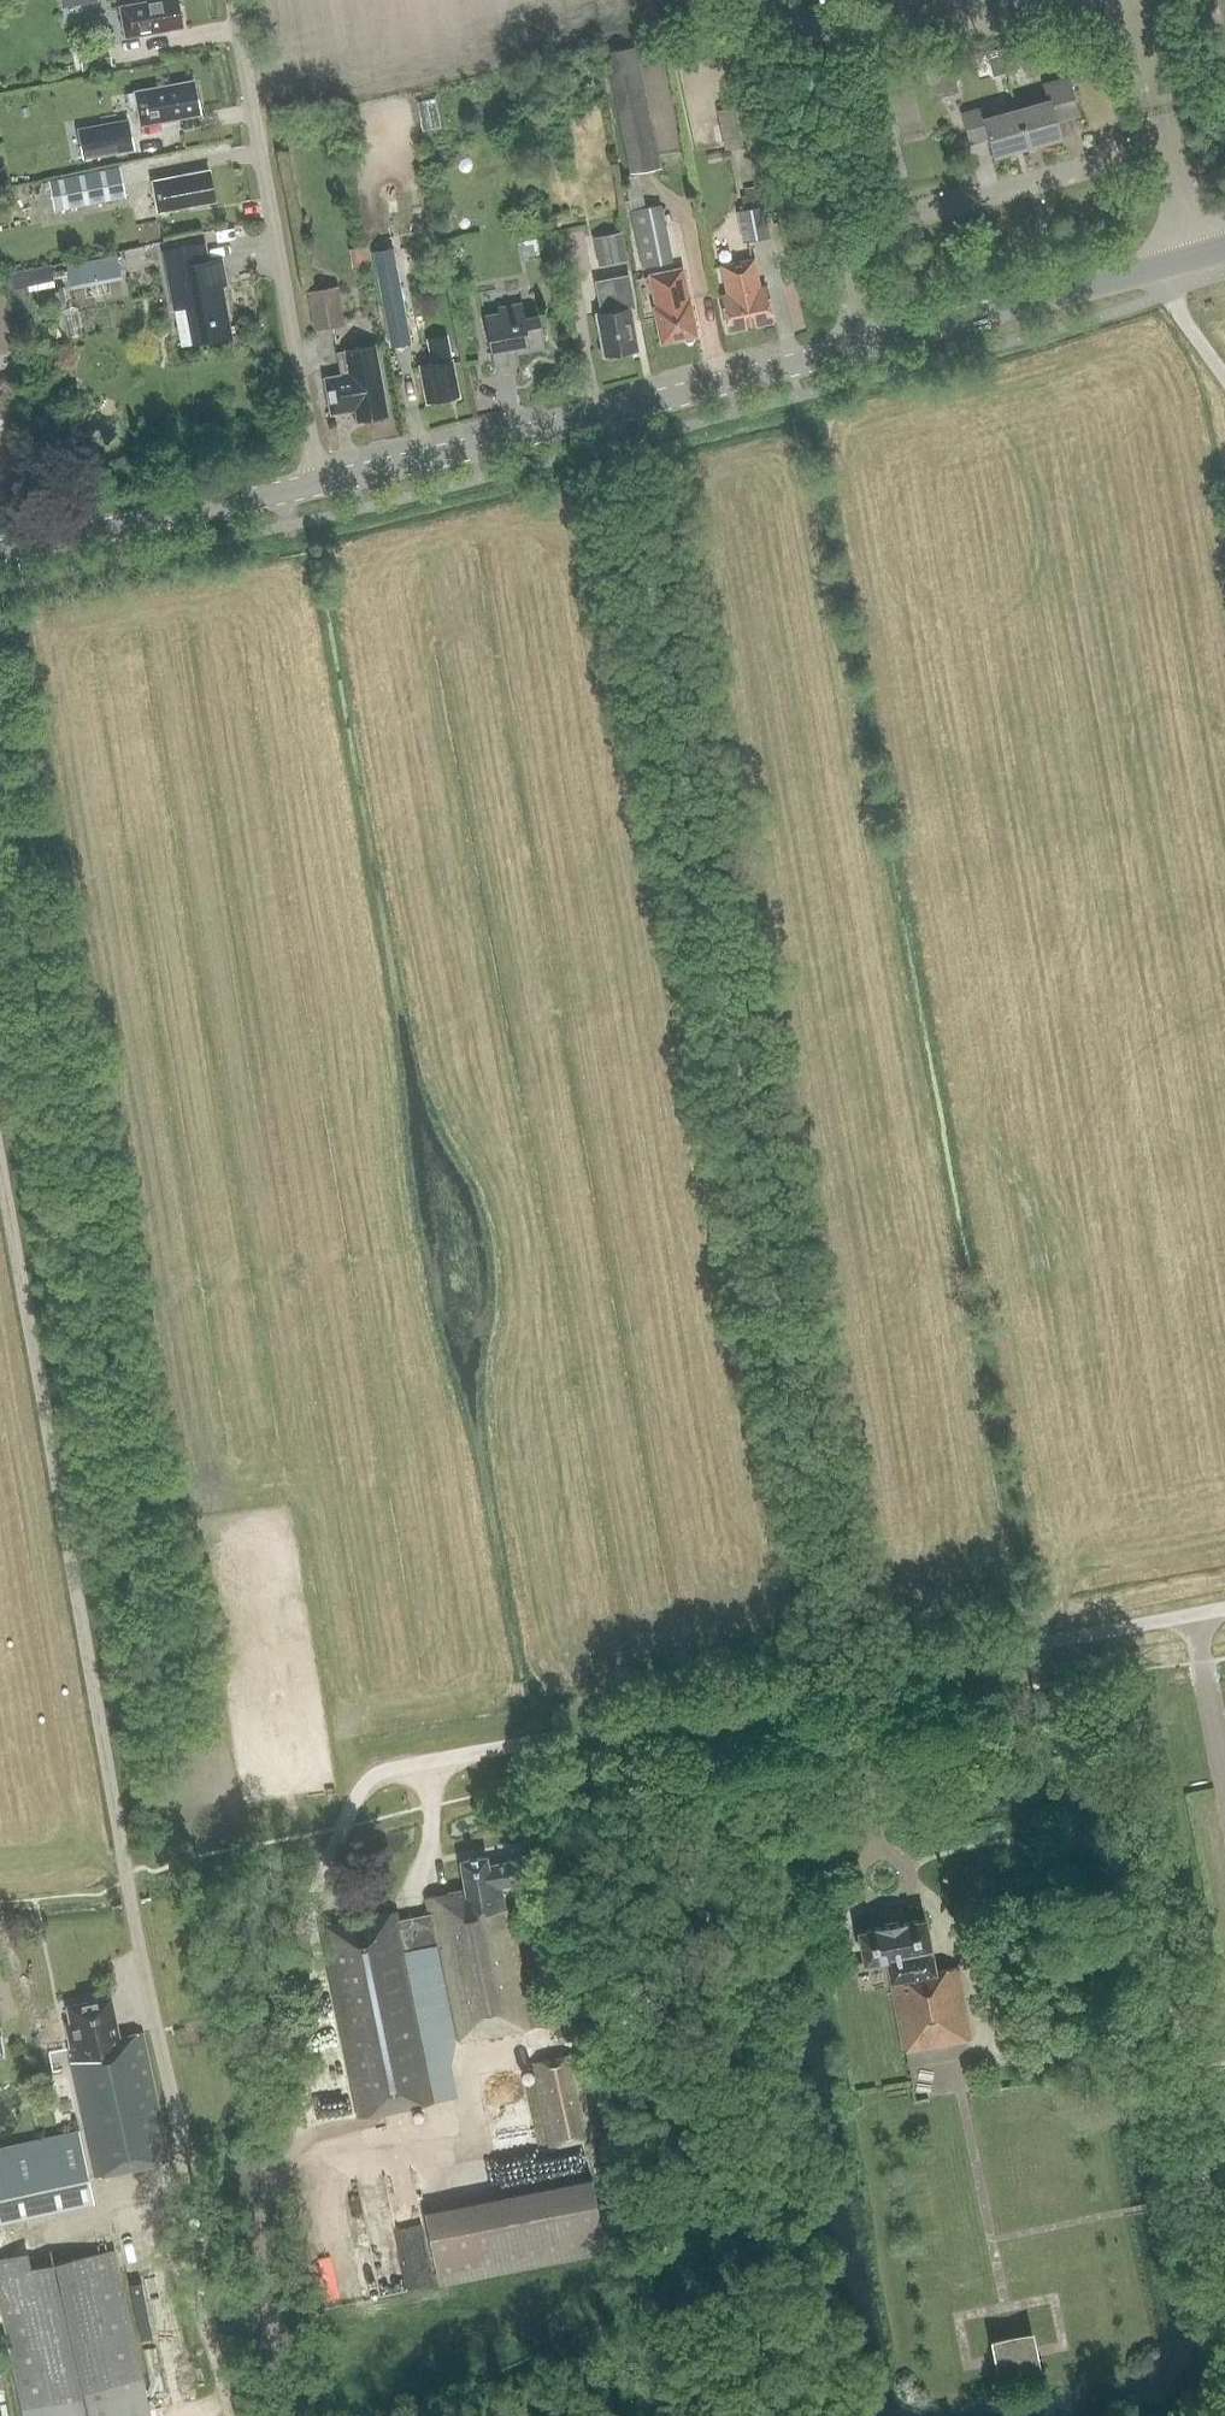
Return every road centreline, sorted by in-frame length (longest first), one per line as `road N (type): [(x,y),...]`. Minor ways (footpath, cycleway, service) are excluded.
road 1 (track): [(0,1194),(191,2229),(224,2236)]
road 2 (residential): [(863,349),(848,261),(882,227),(1144,154),(1174,169),(1198,257)]
road 3 (unclassified): [(321,485),(231,0)]
road 4 (tertiary): [(0,552),(321,485)]
road 5 (tertiary): [(321,485),(621,415)]
road 6 (tertiary): [(863,349),(1159,269)]
road 7 (tertiary): [(621,415),(863,349)]

